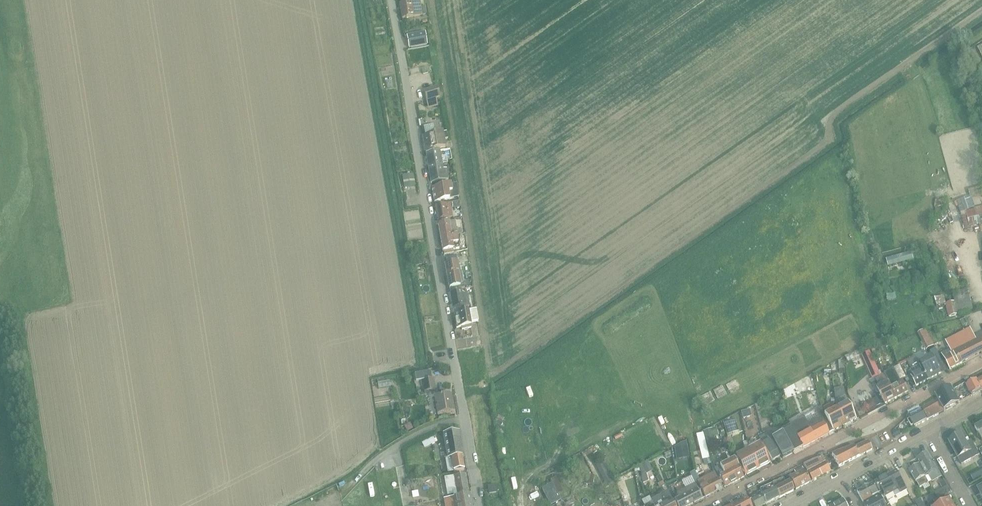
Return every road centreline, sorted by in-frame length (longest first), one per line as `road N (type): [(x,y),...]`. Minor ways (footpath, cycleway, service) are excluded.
road 1 (residential): [(479,505),(390,0)]
road 2 (residential): [(707,505),(981,362)]

